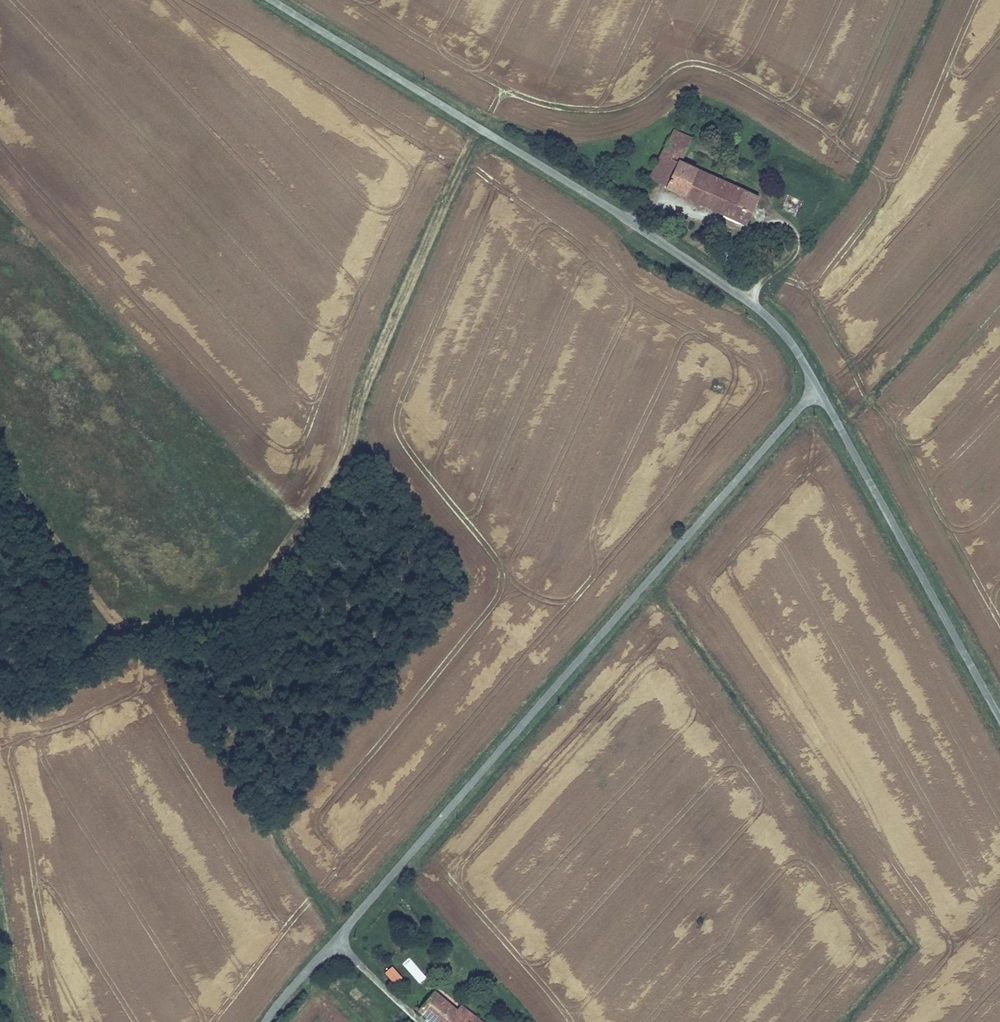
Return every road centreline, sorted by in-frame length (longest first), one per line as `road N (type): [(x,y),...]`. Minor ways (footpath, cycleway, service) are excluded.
road 1 (unclassified): [(266,1021),(817,386)]
road 2 (unclassified): [(817,386),(792,342),(747,300),(271,0)]
road 3 (track): [(232,610),(286,554),(345,464),(378,360),(479,128)]
road 4 (unclassified): [(999,717),(817,386)]

